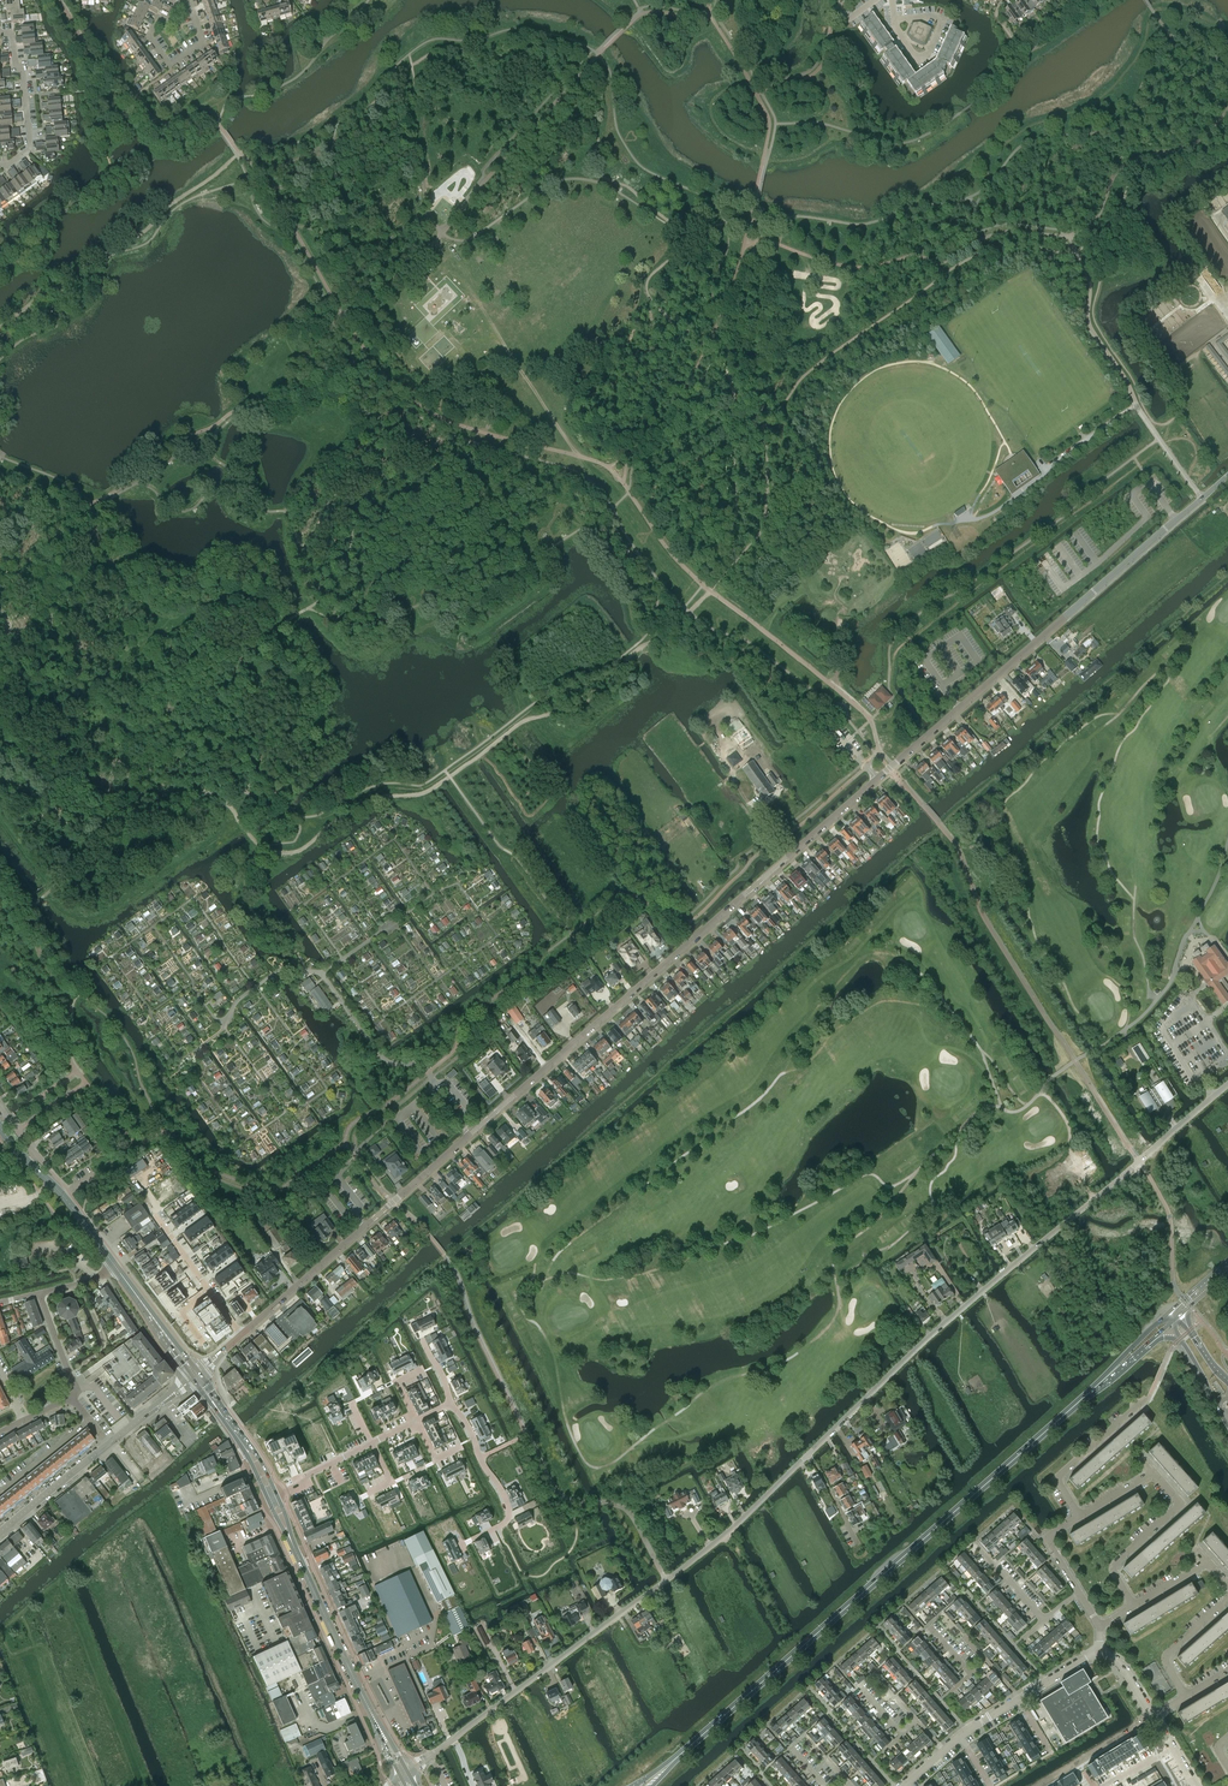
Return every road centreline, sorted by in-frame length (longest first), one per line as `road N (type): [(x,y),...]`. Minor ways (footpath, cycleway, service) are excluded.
road 1 (residential): [(241,1335),(1070,614)]
road 2 (primary): [(675,1759),(1112,1371)]
road 3 (unclassified): [(807,1455),(911,1354),(1227,1085)]
road 4 (unclassified): [(404,1775),(726,1535),(807,1455)]
road 5 (secondary): [(404,1775),(290,1539)]
road 6 (unclassified): [(1070,614),(1227,476)]
road 7 (secondary): [(116,1267),(0,1128)]
road 8 (residential): [(452,1404),(509,1511),(504,1524),(465,1543)]
road 9 (residential): [(1154,1473),(1181,1504),(1114,1566),(1134,1607)]
road 10 (residential): [(180,0),(148,36),(170,65),(202,42),(190,0)]
road 11 (residential): [(0,166),(30,145),(12,32),(0,34)]
road 12 (residential): [(1080,1517),(1058,1478),(1143,1402)]
road 13 (tertiary): [(0,1532),(109,1444)]
road 14 (secondary): [(192,1372),(116,1267)]
road 15 (residential): [(1186,1696),(1167,1658),(1227,1601)]
road 16 (track): [(1037,1093),(1063,1117),(1073,1162),(1093,1199)]

